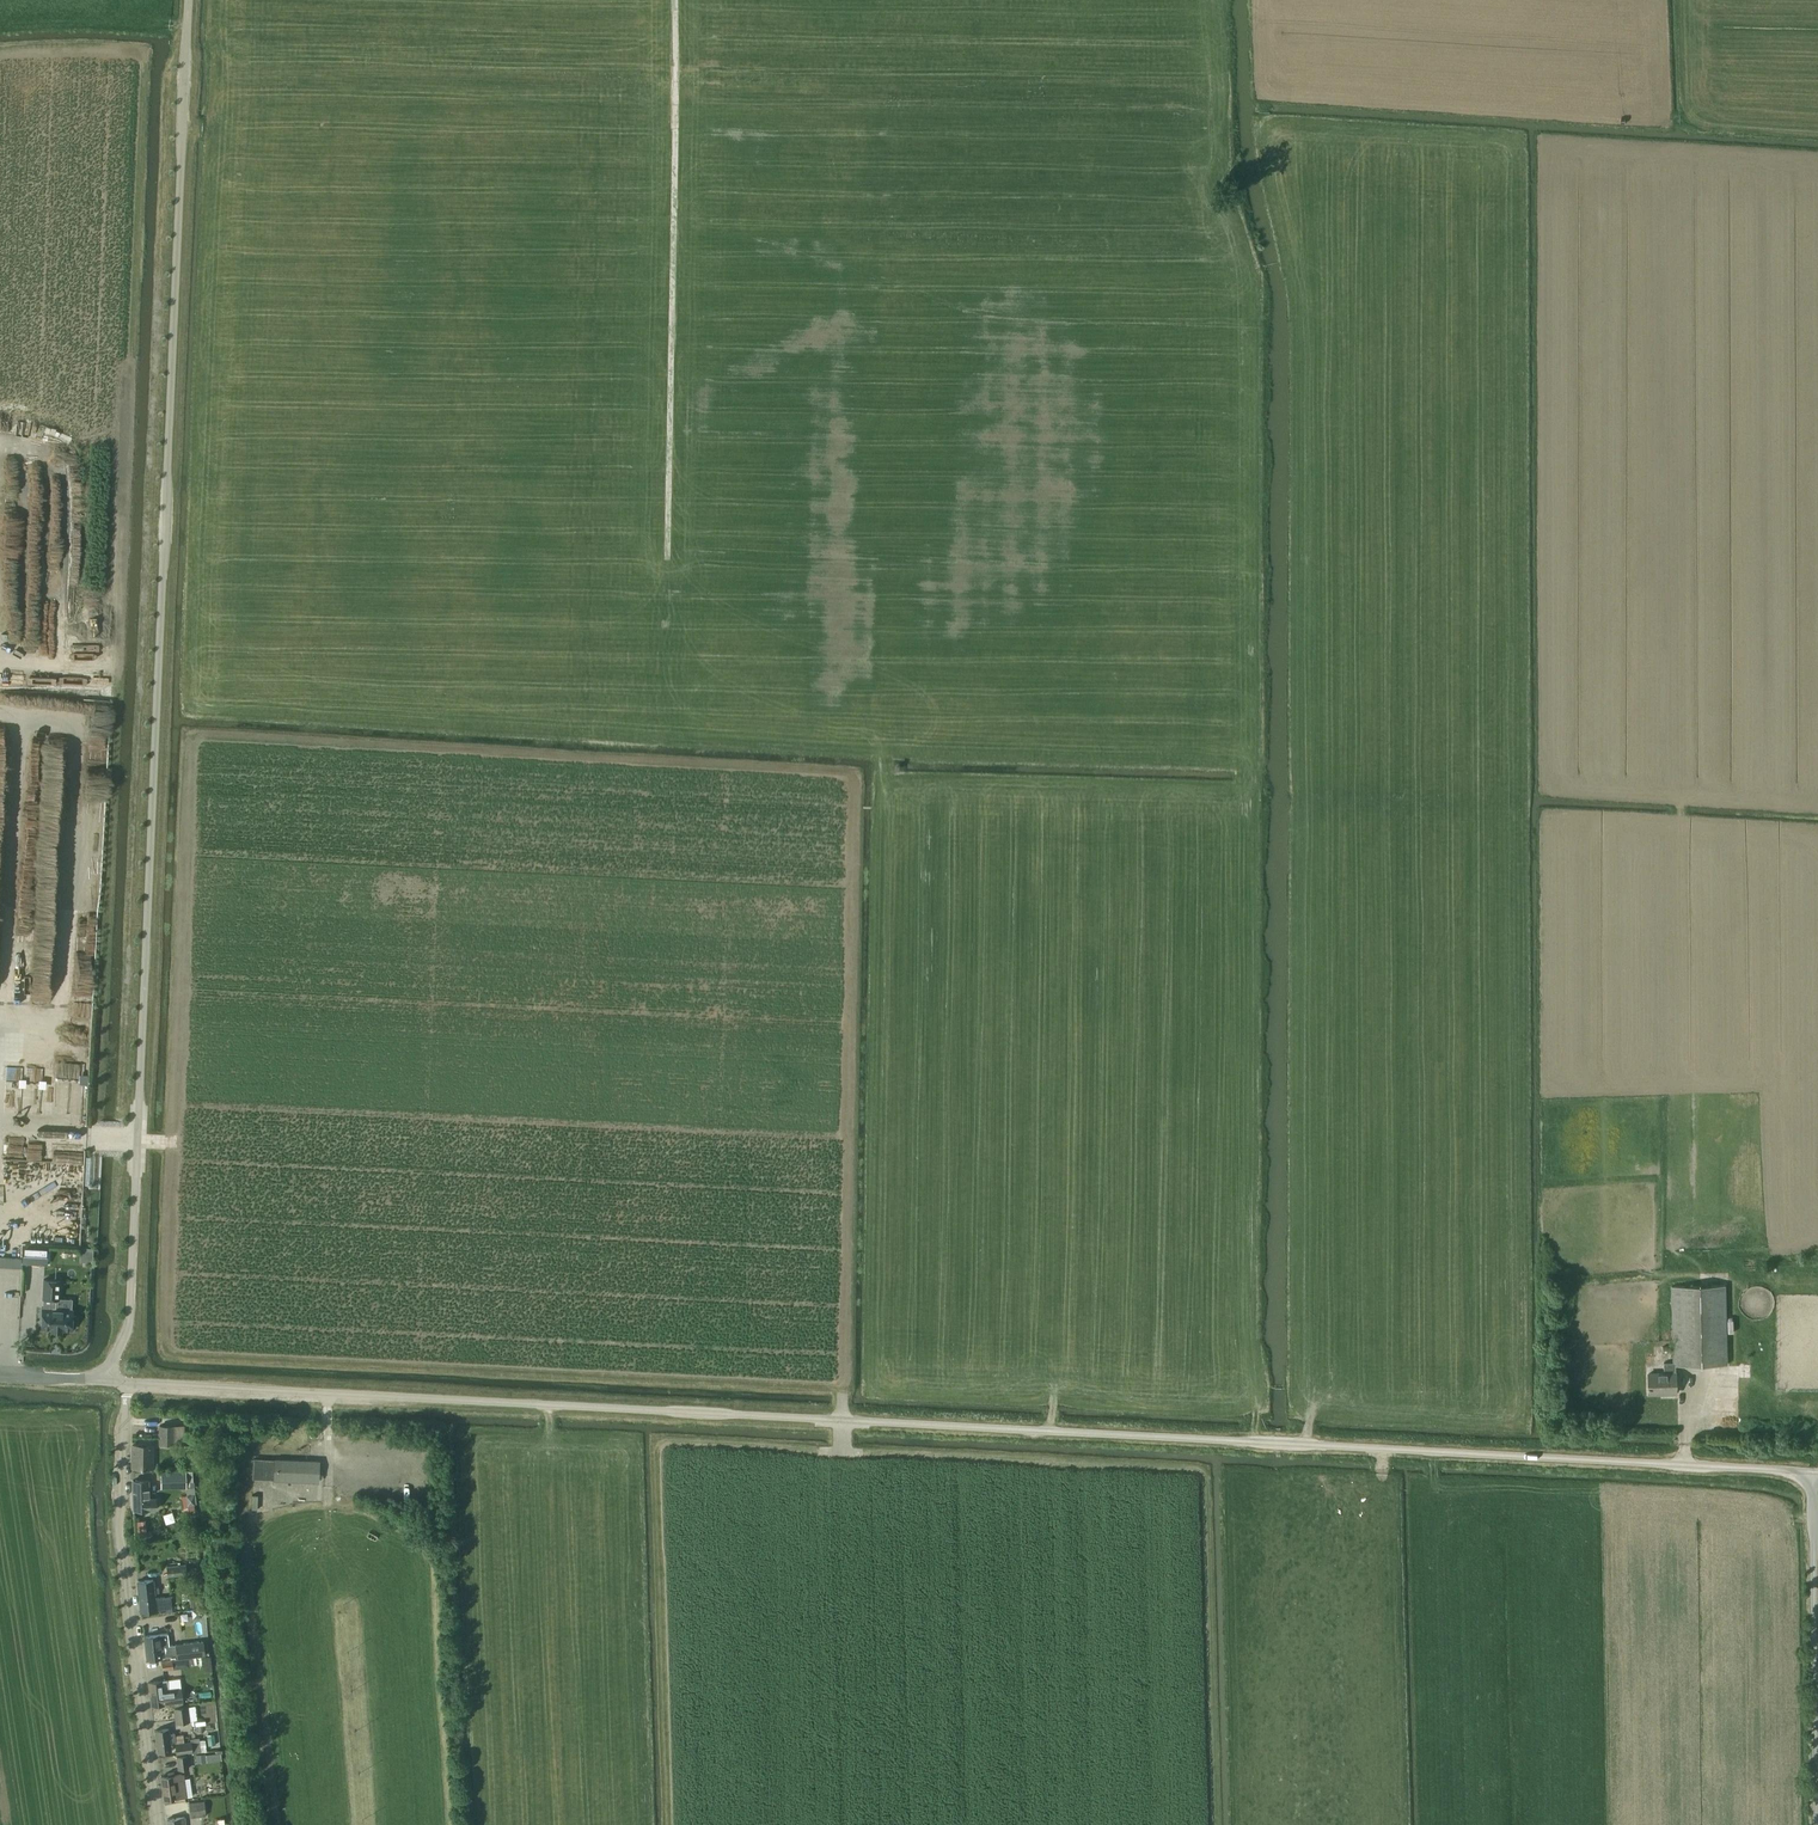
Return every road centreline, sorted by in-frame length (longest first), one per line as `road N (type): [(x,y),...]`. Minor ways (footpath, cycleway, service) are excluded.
road 1 (unclassified): [(1815,1473),(128,1381)]
road 2 (unclassified): [(106,1380),(130,1321),(189,0)]
road 3 (residential): [(157,1824),(123,1555),(128,1381)]
road 4 (unclassified): [(1817,1824),(1815,1473)]

